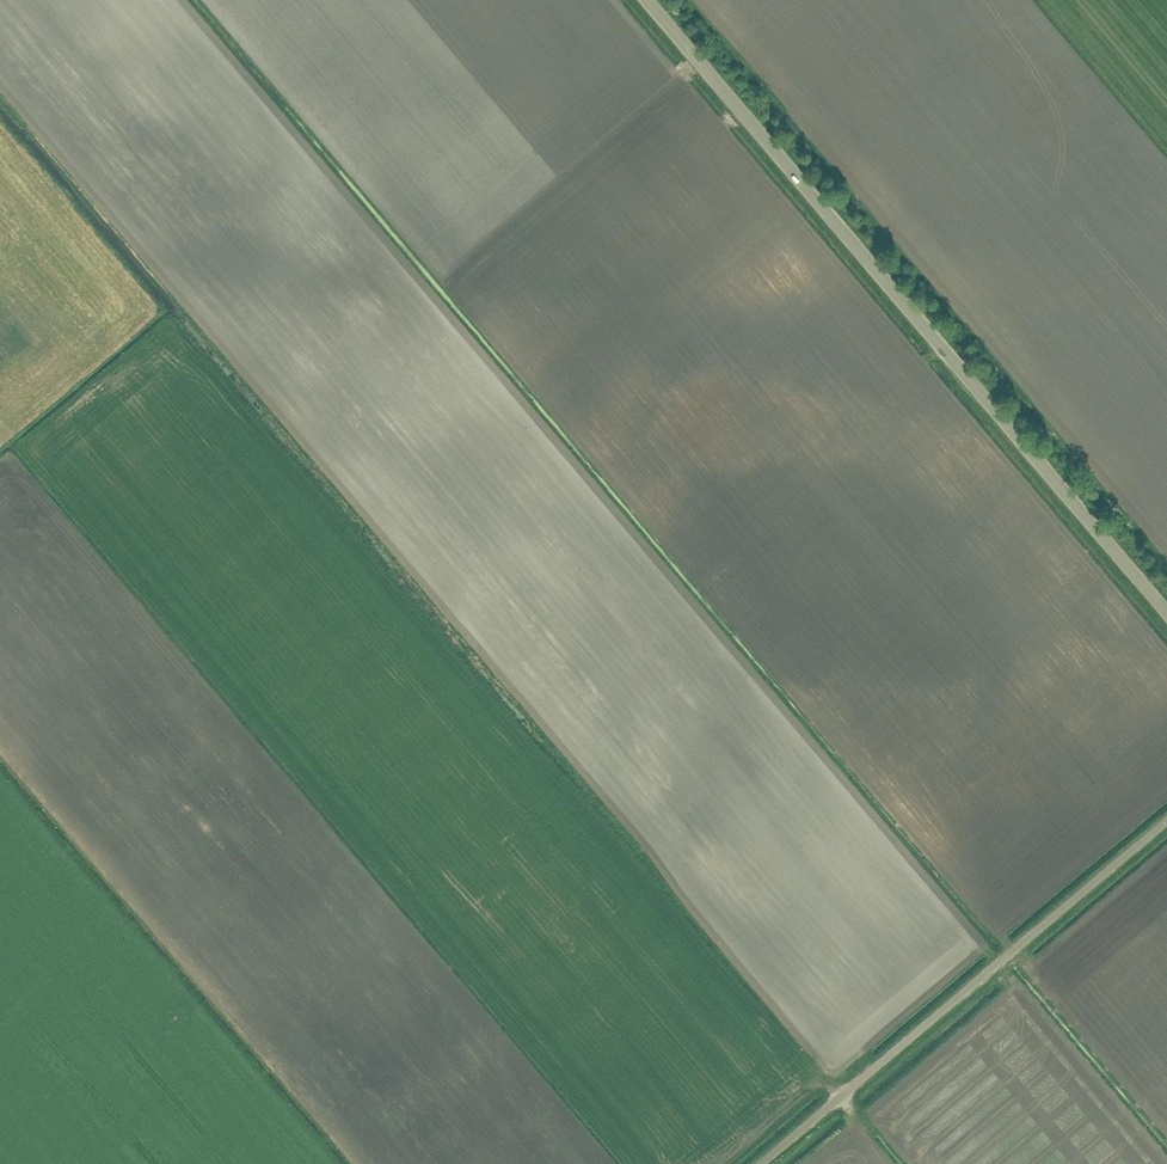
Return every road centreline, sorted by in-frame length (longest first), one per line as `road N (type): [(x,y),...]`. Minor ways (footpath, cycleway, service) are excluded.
road 1 (tertiary): [(1166,613),(647,0)]
road 2 (unclassified): [(758,1163),(1166,819)]

